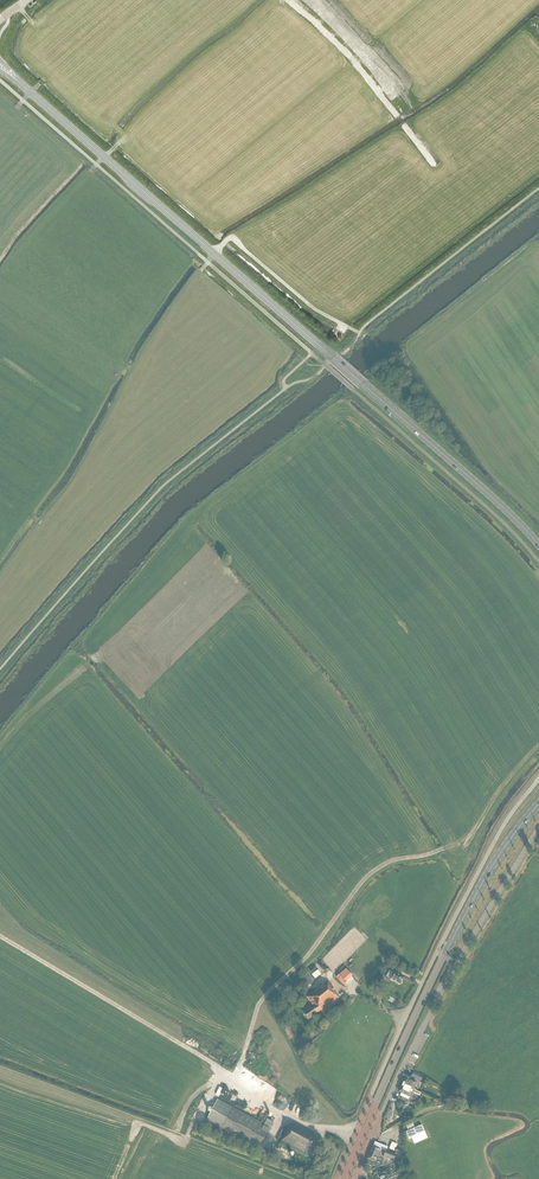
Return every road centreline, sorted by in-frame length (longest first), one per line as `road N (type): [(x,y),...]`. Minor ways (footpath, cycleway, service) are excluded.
road 1 (primary): [(538,545),(19,82)]
road 2 (unclassified): [(538,779),(505,823),(437,952),(336,1178)]
road 3 (primary): [(345,1178),(463,918),(538,804)]
road 4 (unclassified): [(355,1178),(441,993),(538,829)]
road 5 (track): [(341,913),(258,1007),(243,1064),(213,1092),(186,1142),(142,1124),(131,1141)]
road 6 (track): [(0,937),(281,1114)]
road 7 (track): [(136,1126),(0,1078)]

